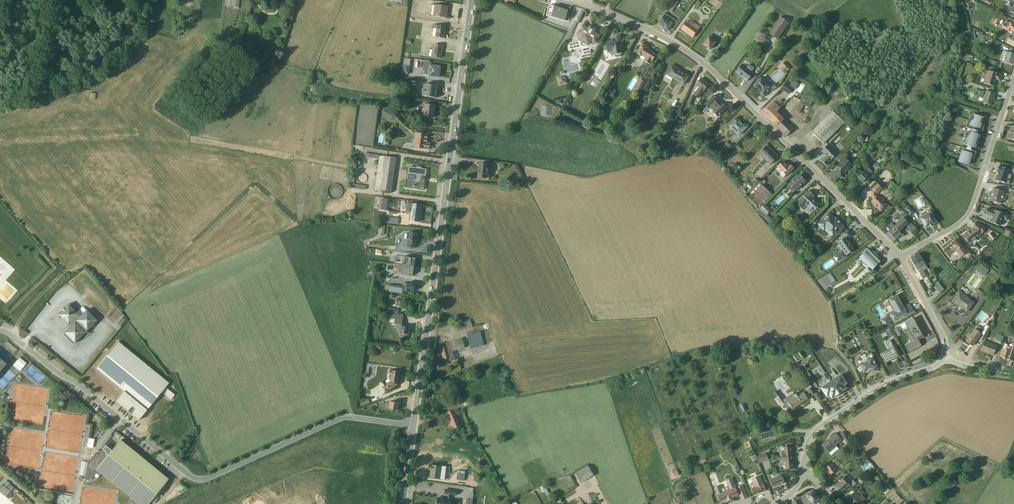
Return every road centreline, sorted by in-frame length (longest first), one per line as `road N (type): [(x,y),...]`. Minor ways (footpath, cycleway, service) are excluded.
road 1 (residential): [(413,426),(340,418),(195,479),(0,330)]
road 2 (primary): [(413,426),(472,0)]
road 3 (residential): [(572,0),(694,57),(901,257)]
road 4 (track): [(0,141),(146,134),(353,169)]
road 5 (unclassified): [(1013,76),(966,215),(901,257)]
road 6 (residential): [(944,360),(877,388),(815,431),(806,445),(805,475)]
road 7 (track): [(959,0),(968,39),(952,94),(1002,116)]

